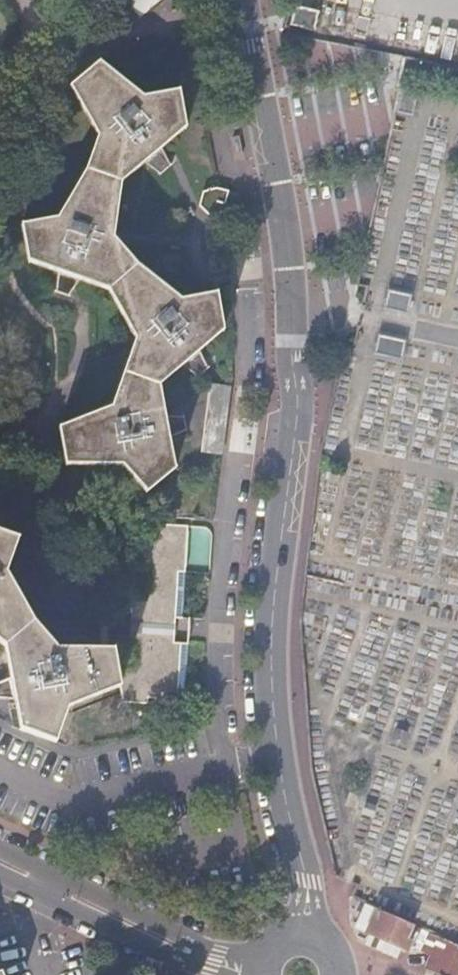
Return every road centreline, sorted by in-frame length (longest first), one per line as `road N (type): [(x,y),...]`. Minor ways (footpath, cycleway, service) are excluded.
road 1 (residential): [(249,0),(300,392),(272,614),(272,682),(308,931)]
road 2 (residential): [(262,961),(0,844)]
road 3 (residential): [(0,877),(230,974)]

